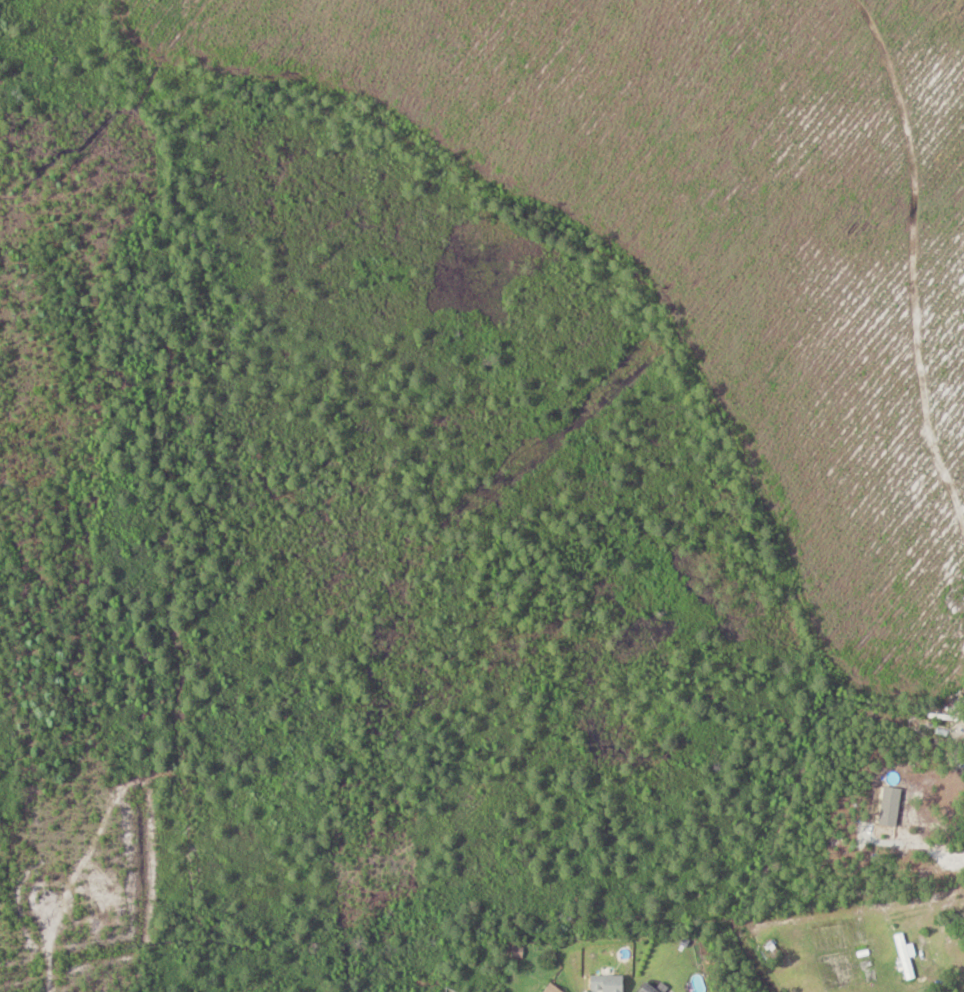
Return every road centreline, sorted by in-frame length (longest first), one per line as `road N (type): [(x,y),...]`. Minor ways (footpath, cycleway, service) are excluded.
road 1 (track): [(860,0),(924,166),(914,252),(926,383),(934,451),(963,535)]

